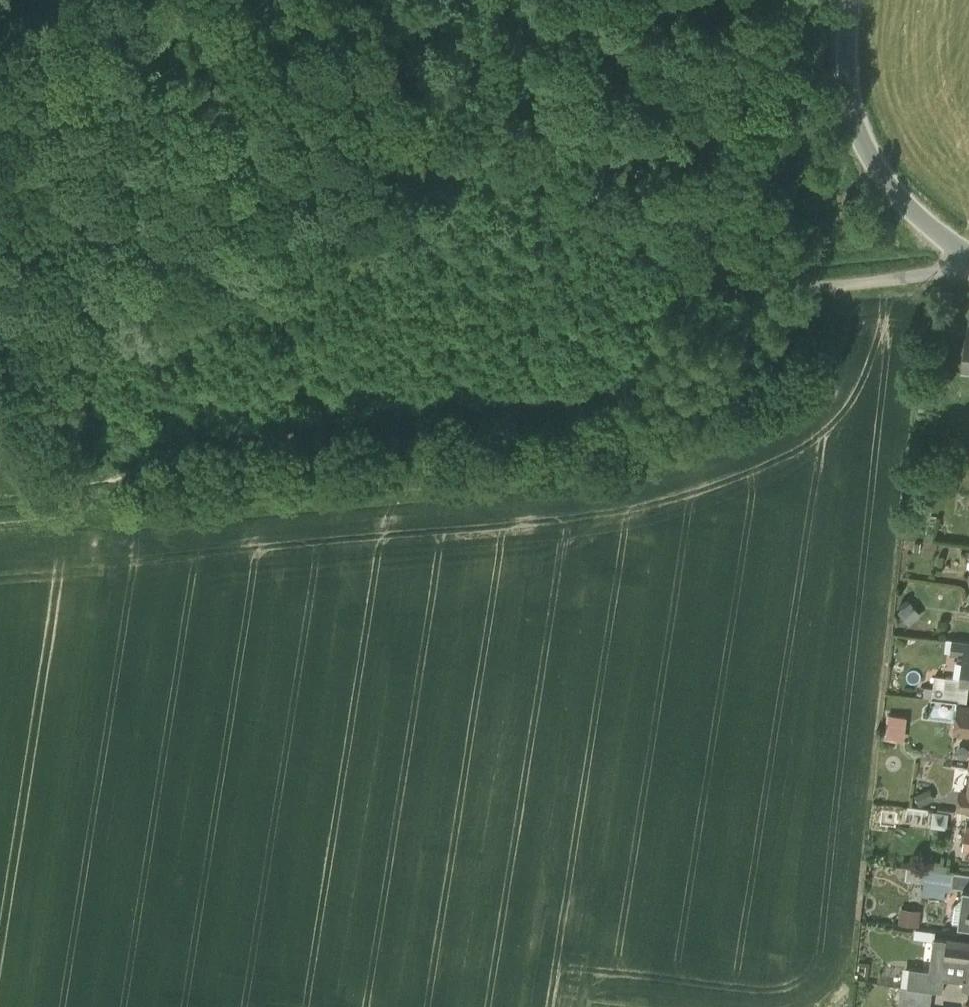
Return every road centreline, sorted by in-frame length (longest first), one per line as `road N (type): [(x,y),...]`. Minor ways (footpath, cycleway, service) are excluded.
road 1 (unclassified): [(865,0),(872,111),(893,170),(968,241)]

